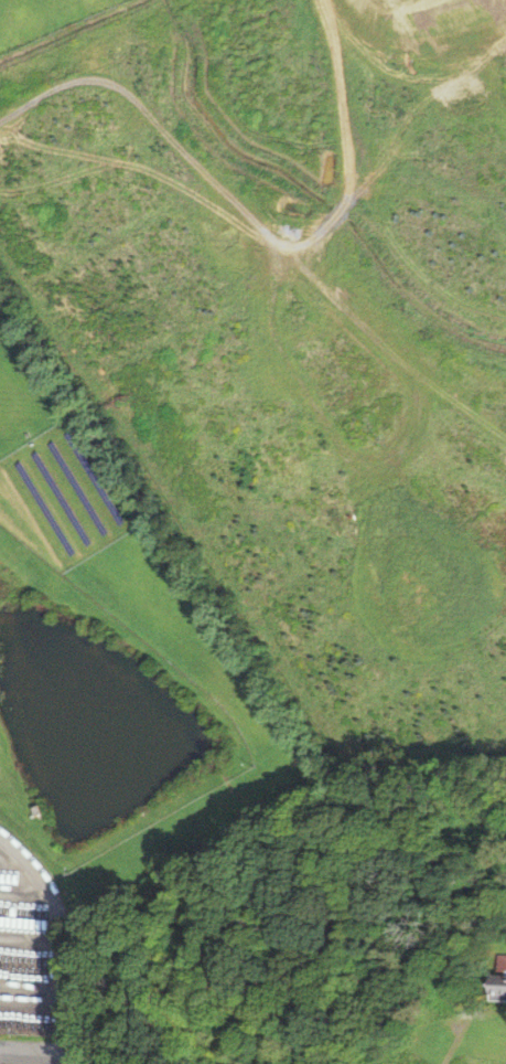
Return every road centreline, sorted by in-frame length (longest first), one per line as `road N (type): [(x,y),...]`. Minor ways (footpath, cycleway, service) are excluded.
road 1 (residential): [(77,1063),(57,900),(46,876),(0,831)]
road 2 (residential): [(0,89),(197,0)]

